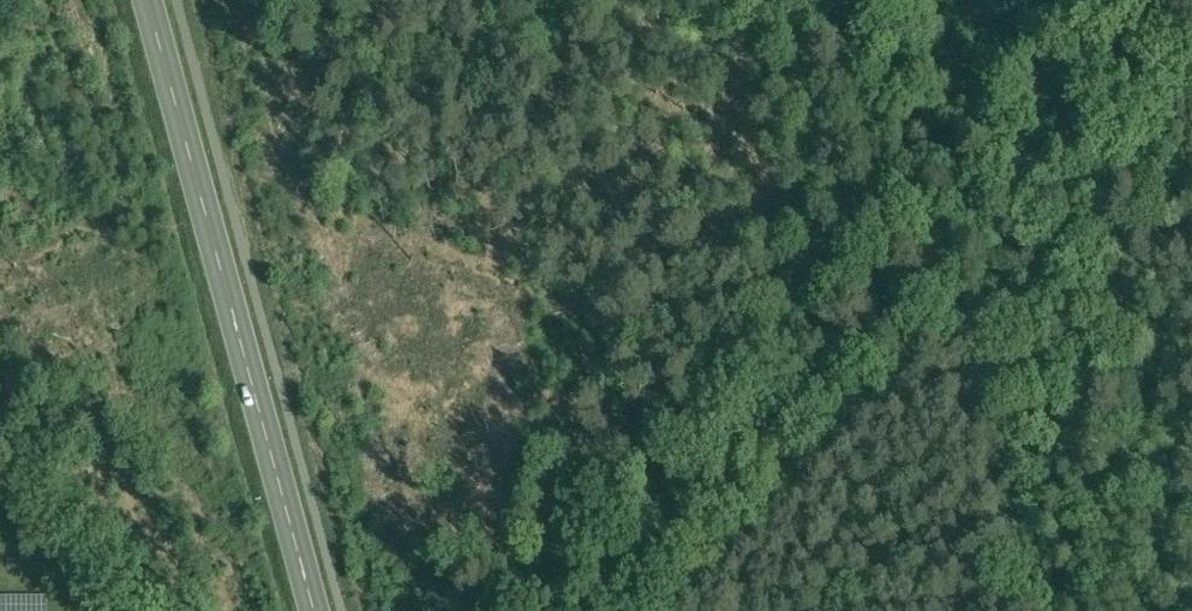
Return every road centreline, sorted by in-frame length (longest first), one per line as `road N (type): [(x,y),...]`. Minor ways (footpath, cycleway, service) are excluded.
road 1 (track): [(609,610),(911,350),(1057,146),(1191,19)]
road 2 (secondary): [(151,0),(316,610)]

